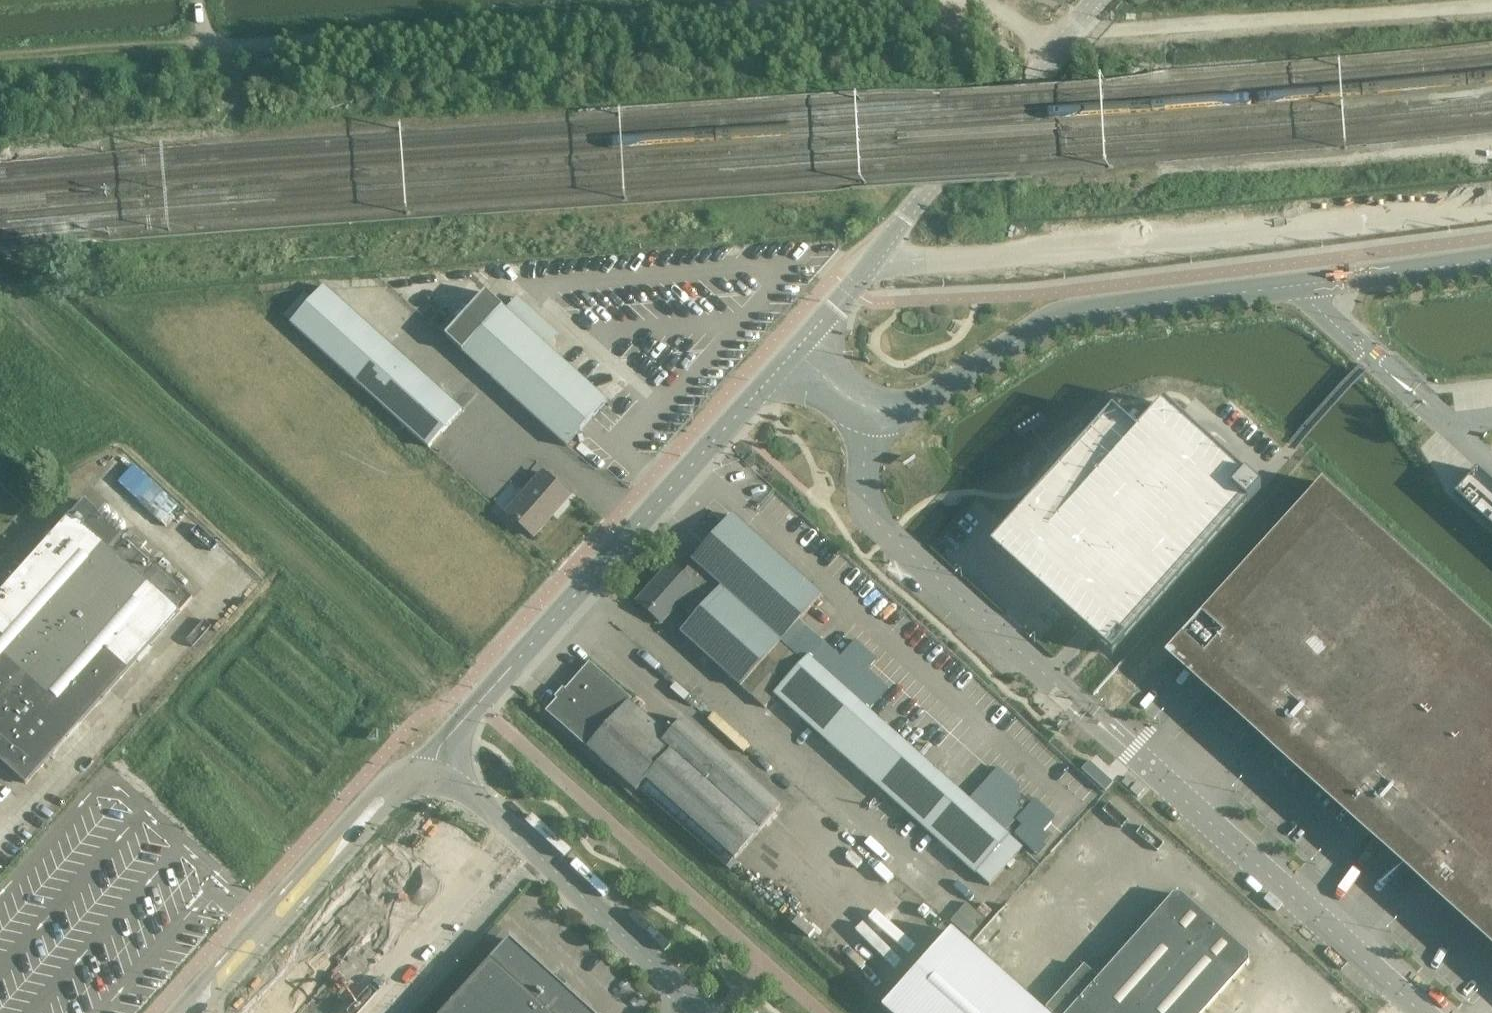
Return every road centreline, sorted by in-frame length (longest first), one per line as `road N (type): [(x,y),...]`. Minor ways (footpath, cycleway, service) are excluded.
road 1 (track): [(202,10),(205,45),(971,1),(1005,13),(1050,54)]
road 2 (unclassified): [(870,410),(904,414),(1069,313),(1491,259)]
road 3 (track): [(458,692),(0,282)]
road 4 (unclassified): [(430,778),(440,743),(793,352)]
road 5 (unclassified): [(793,352),(1098,0)]
road 6 (tertiary): [(430,778),(467,791),(705,1012)]
road 7 (tertiary): [(192,1012),(396,788),(430,778)]

